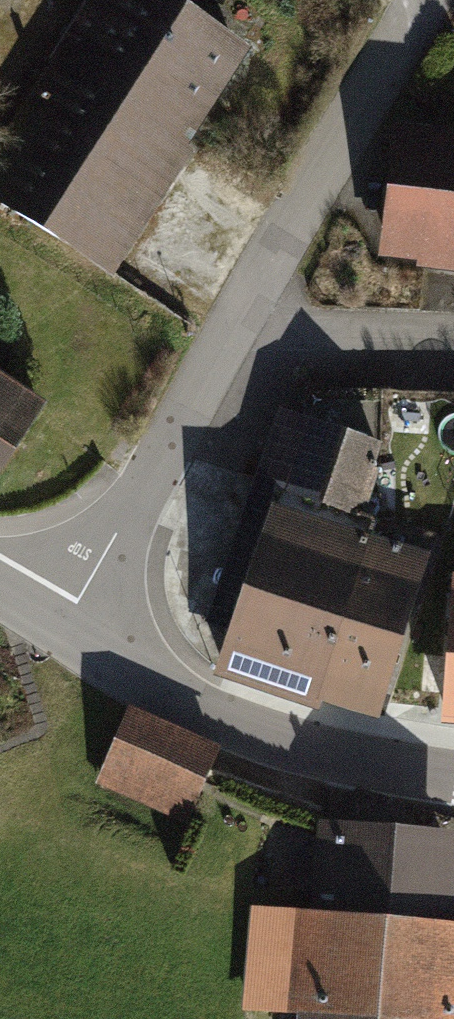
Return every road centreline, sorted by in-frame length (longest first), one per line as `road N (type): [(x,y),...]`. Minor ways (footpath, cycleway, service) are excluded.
road 1 (residential): [(453,776),(277,743),(193,706),(72,637)]
road 2 (residential): [(428,0),(227,333)]
road 3 (residential): [(227,333),(72,637)]
road 4 (residential): [(453,331),(227,333)]

